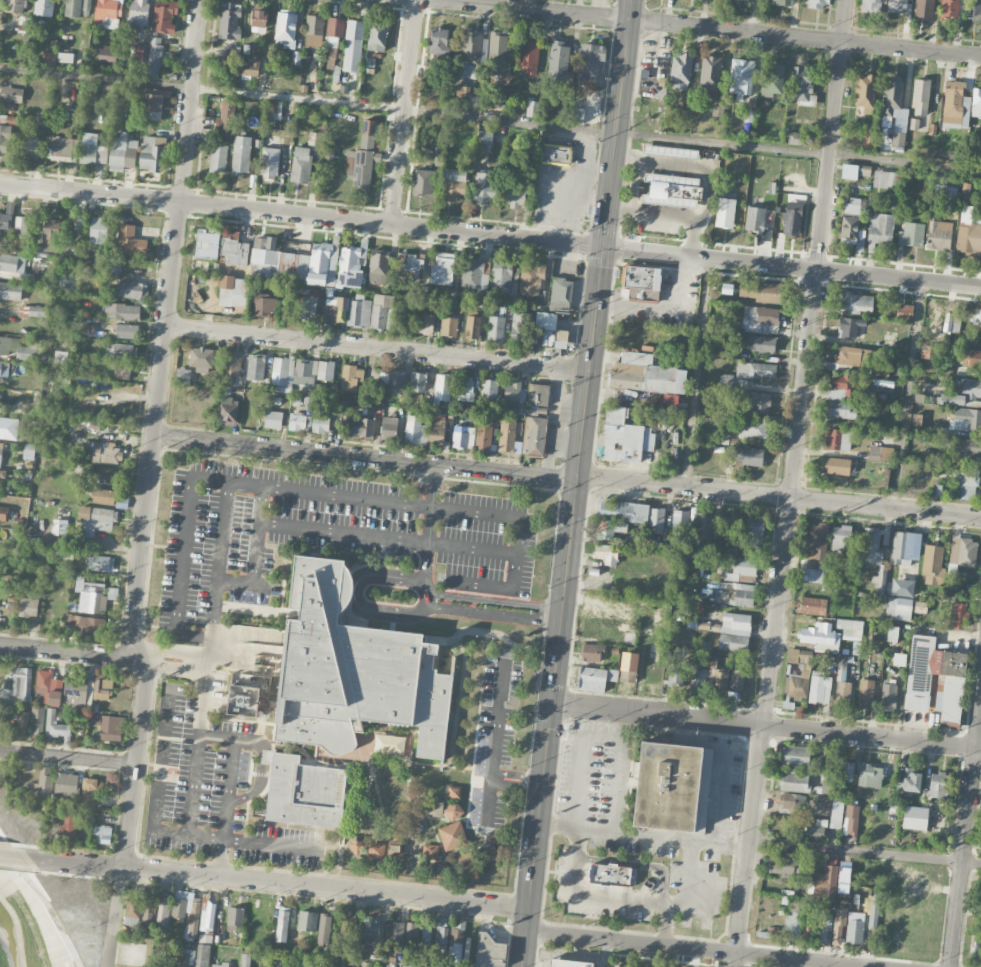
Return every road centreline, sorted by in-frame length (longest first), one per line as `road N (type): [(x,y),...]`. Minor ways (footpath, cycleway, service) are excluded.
road 1 (residential): [(849,0),(737,966)]
road 2 (secondary): [(631,0),(522,966)]
road 3 (residential): [(204,0),(131,657)]
road 4 (residential): [(602,248),(0,184)]
road 5 (residential): [(980,56),(447,0)]
road 6 (residential): [(529,909),(47,861)]
road 7 (residential): [(980,747),(552,702)]
road 8 (residential): [(577,479),(155,436)]
road 9 (residential): [(588,370),(167,327)]
road 10 (residential): [(980,518),(577,479)]
road 11 (tertiary): [(980,288),(602,248)]
road 12 (residential): [(863,966),(526,931)]
road 13 (residential): [(980,710),(951,966)]
road 14 (residential): [(980,864),(750,840)]
road 15 (residential): [(418,0),(392,225)]
road 16 (residential): [(131,657),(147,674),(123,869)]
road 17 (residential): [(0,750),(136,764)]
road 18 (residential): [(131,657),(0,644)]

